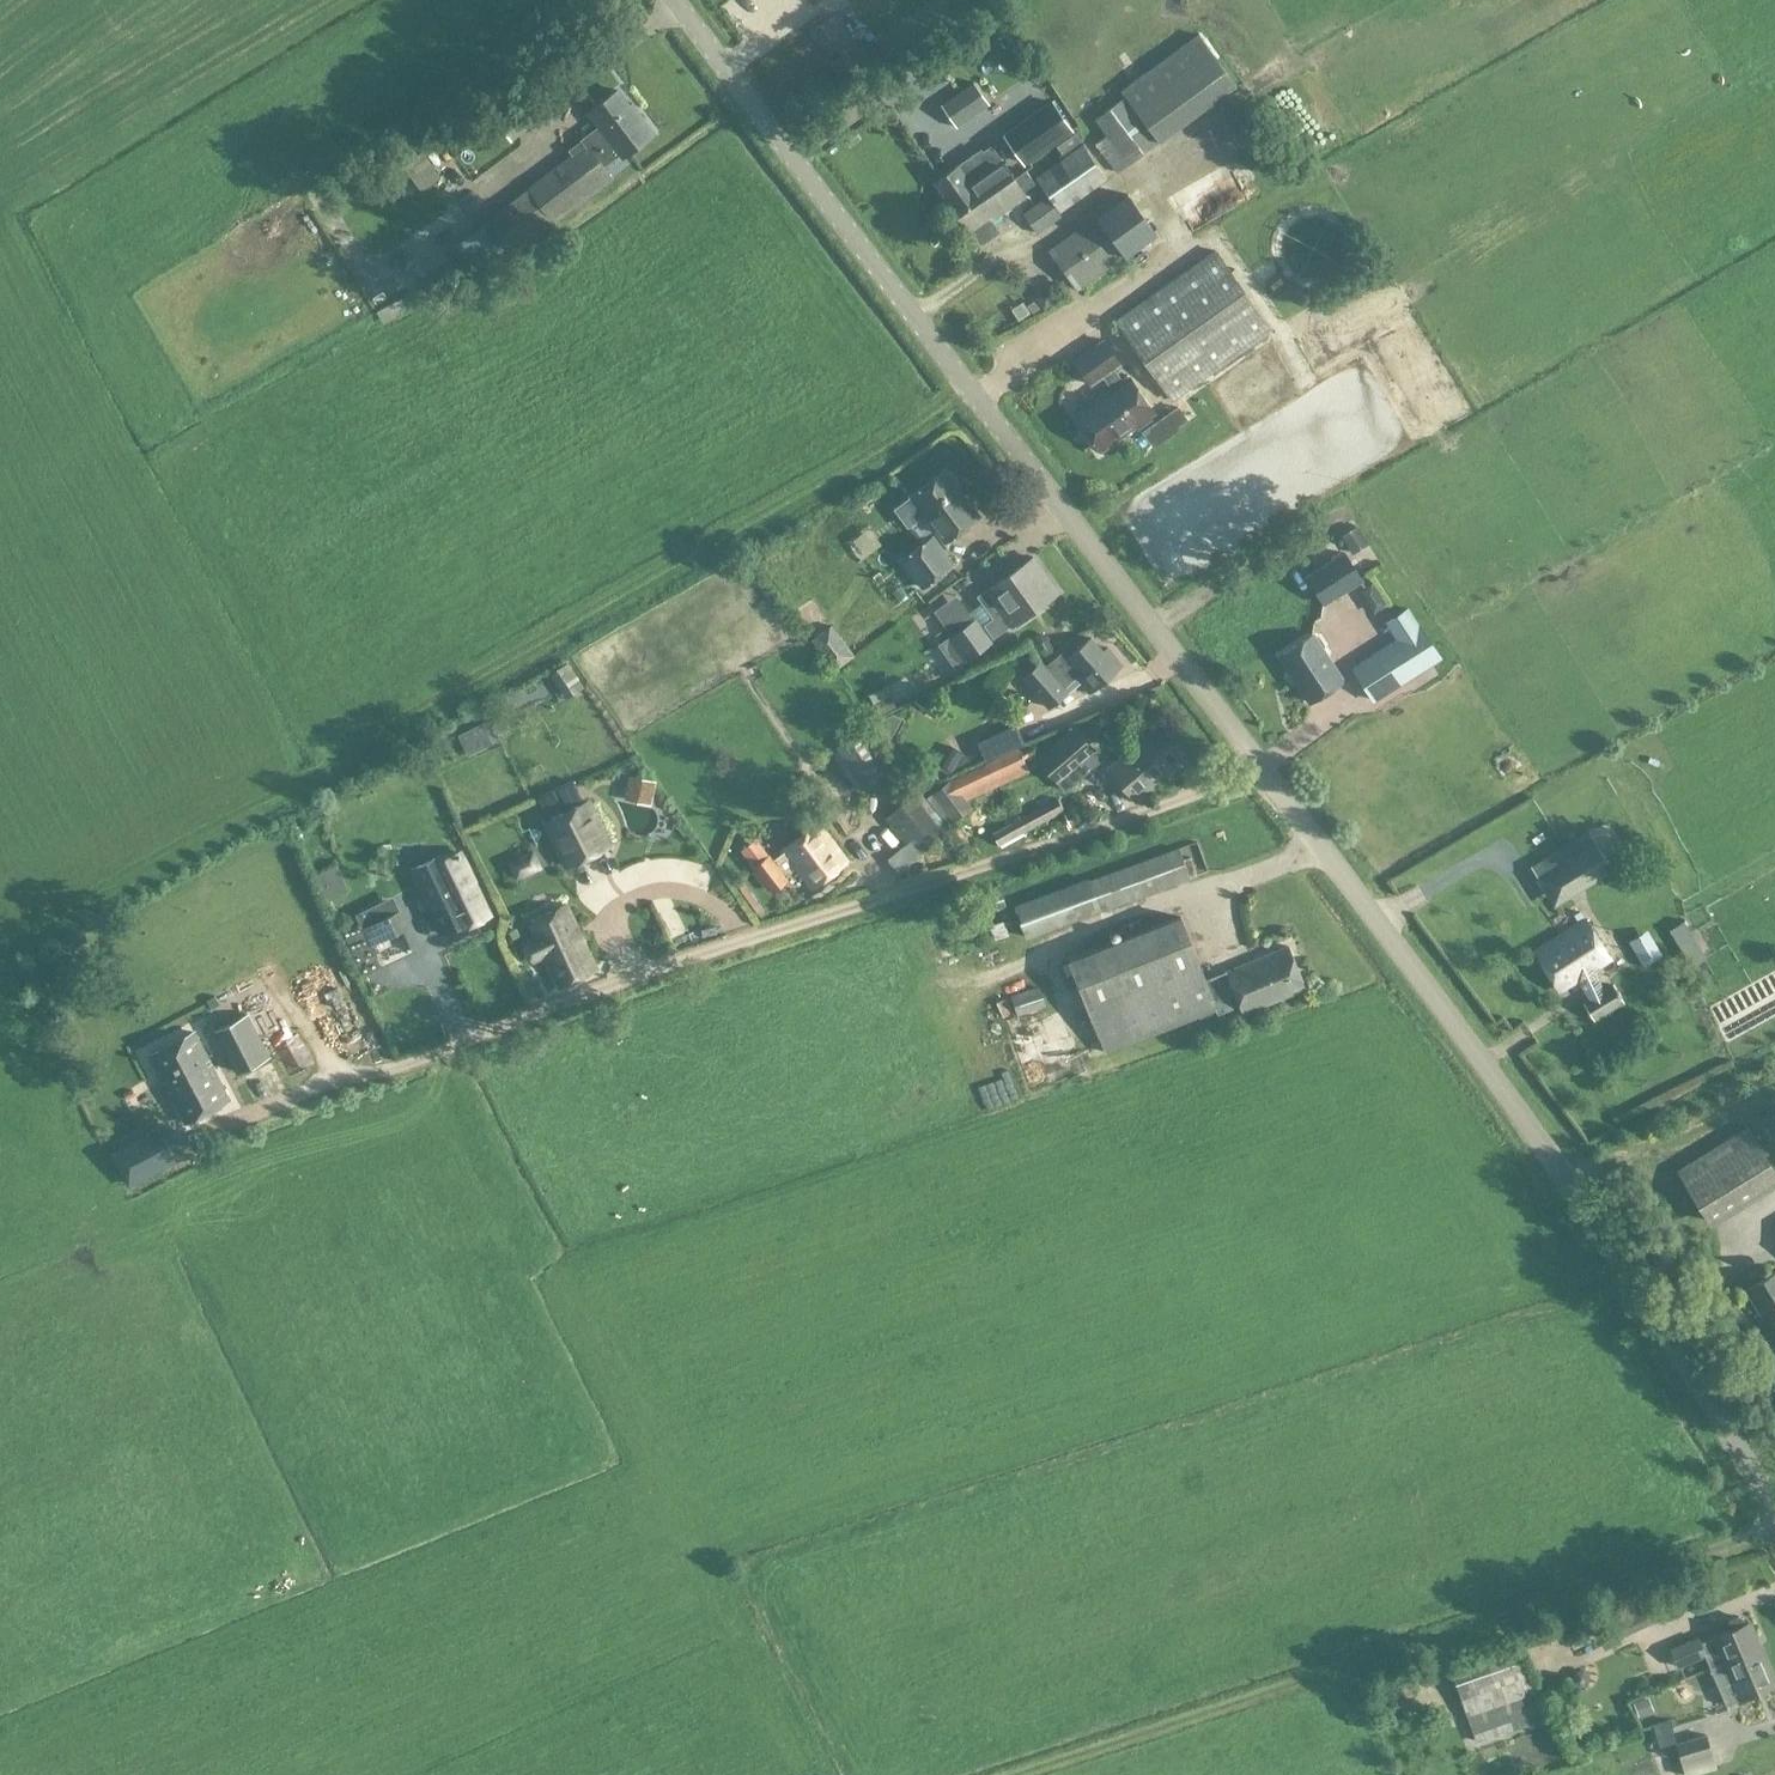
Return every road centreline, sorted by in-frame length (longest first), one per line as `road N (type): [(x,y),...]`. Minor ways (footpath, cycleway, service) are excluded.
road 1 (unclassified): [(1774,1517),(1653,1314),(1474,1057),(676,0)]

